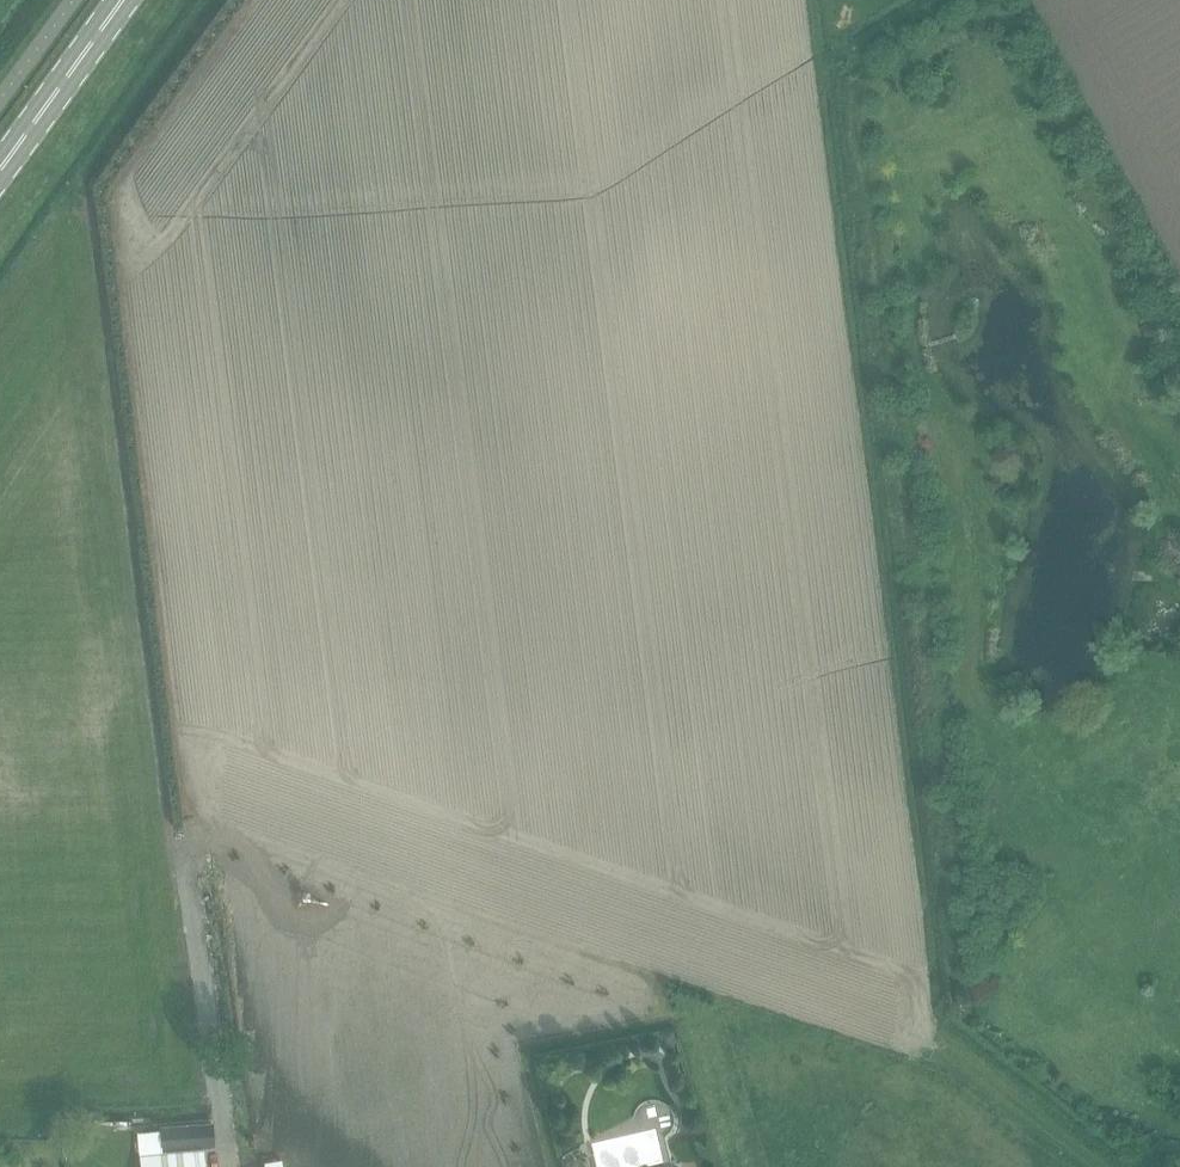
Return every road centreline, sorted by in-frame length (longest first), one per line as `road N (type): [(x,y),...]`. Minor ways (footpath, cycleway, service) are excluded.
road 1 (track): [(184,853),(230,1166)]
road 2 (secondary): [(0,164),(122,0)]

